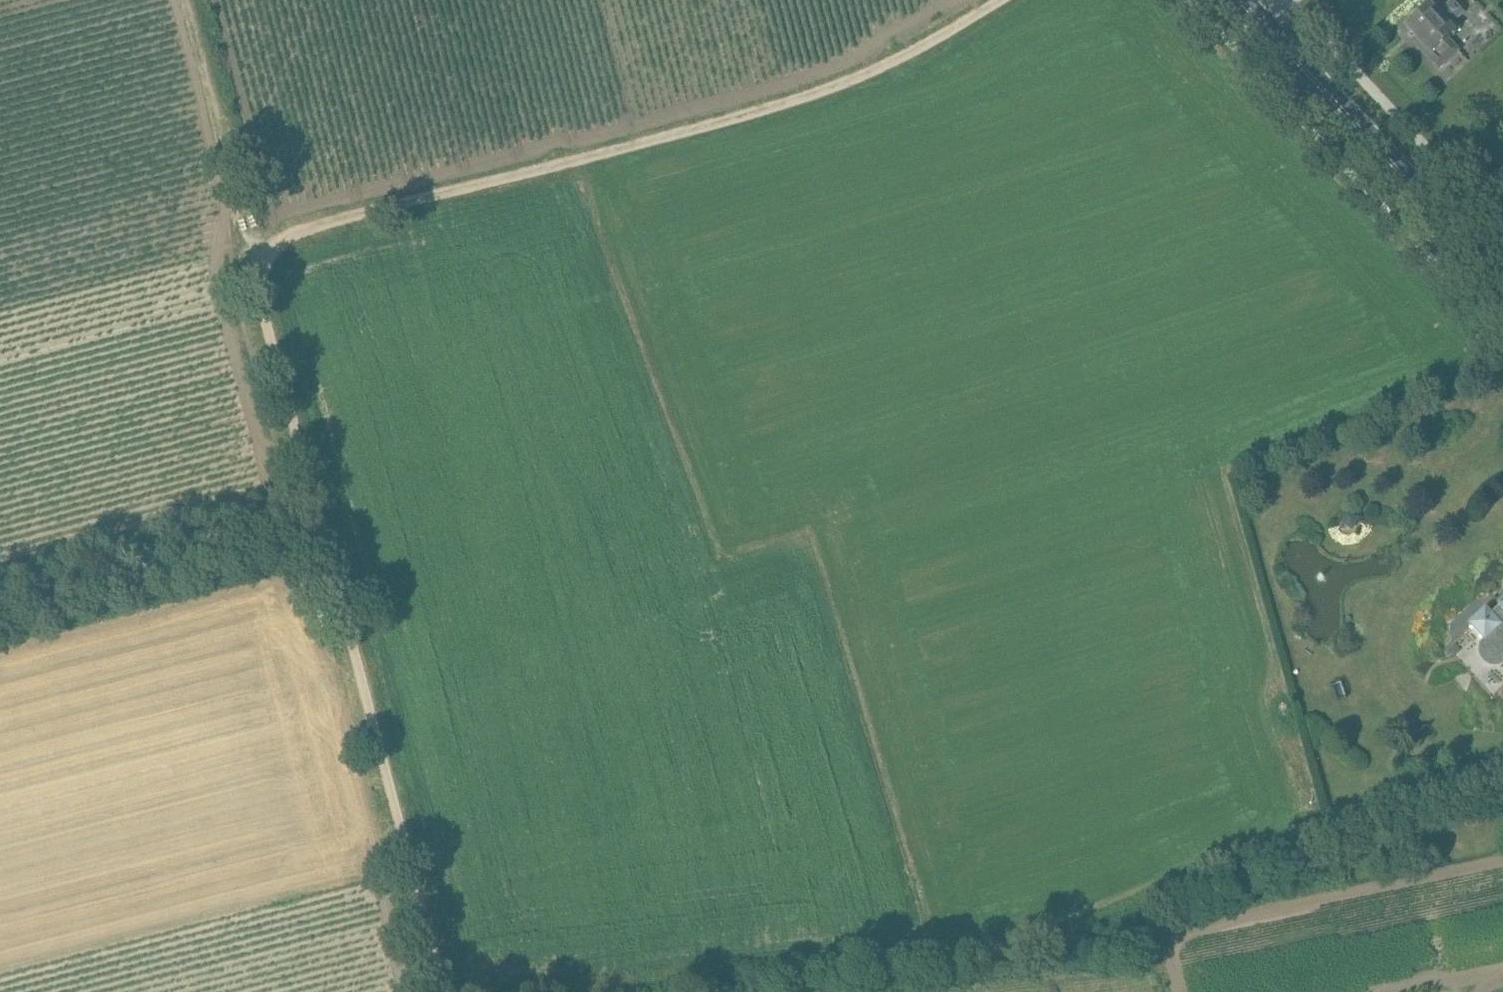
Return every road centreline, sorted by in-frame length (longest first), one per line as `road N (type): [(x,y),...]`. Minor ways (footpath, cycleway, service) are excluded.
road 1 (track): [(441,991),(262,285),(264,261),(278,243),(322,223),(883,68),(998,0)]
road 2 (primary): [(1502,286),(1238,0)]
road 3 (track): [(191,0),(264,261)]

